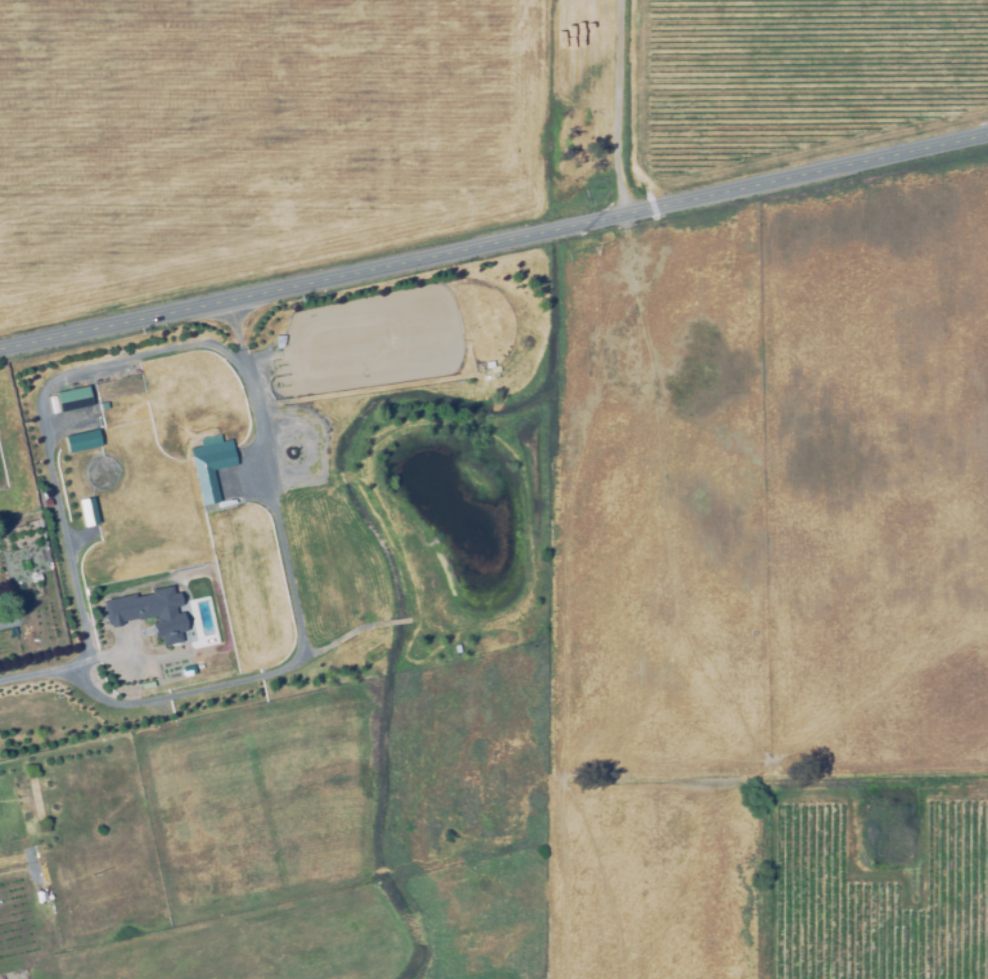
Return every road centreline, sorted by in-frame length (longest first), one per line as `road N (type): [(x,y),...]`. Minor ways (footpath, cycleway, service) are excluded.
road 1 (residential): [(987,132),(0,344)]

